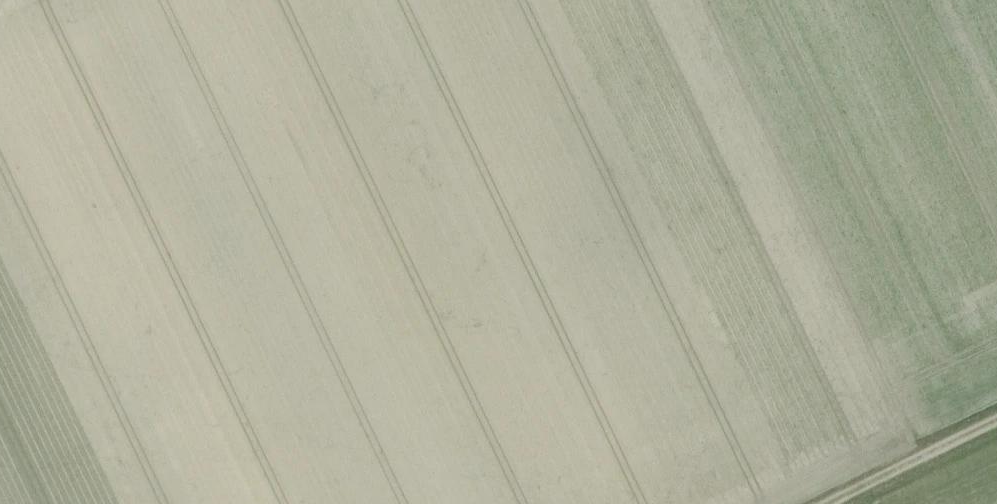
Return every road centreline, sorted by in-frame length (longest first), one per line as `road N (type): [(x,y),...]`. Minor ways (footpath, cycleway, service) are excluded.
road 1 (track): [(996,429),(841,503)]

